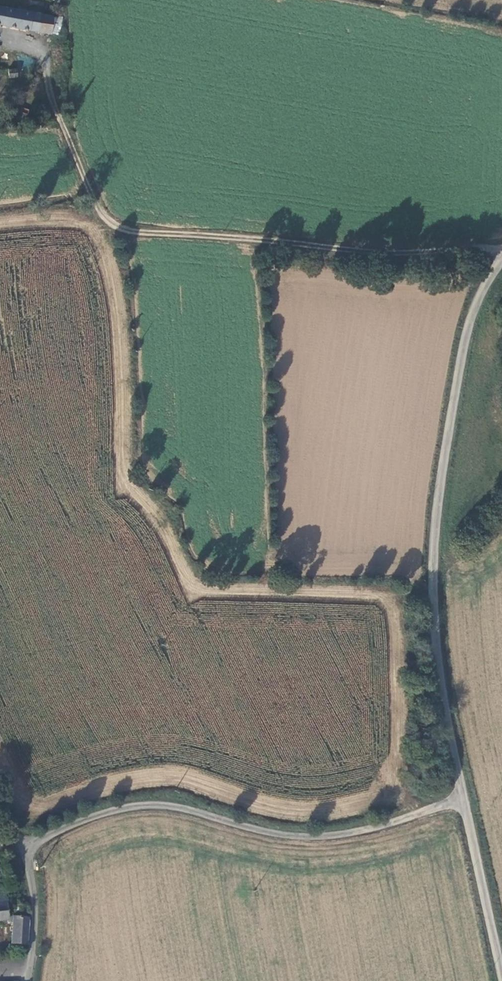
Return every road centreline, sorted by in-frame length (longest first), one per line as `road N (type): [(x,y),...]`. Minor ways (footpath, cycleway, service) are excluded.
road 1 (residential): [(463,798),(337,836),(287,835),(150,804),(64,827),(28,849),(36,907),(28,980)]
road 2 (unclassified): [(501,261),(471,312),(434,525),(438,676),(463,798)]
road 3 (unclassified): [(463,798),(501,977)]

